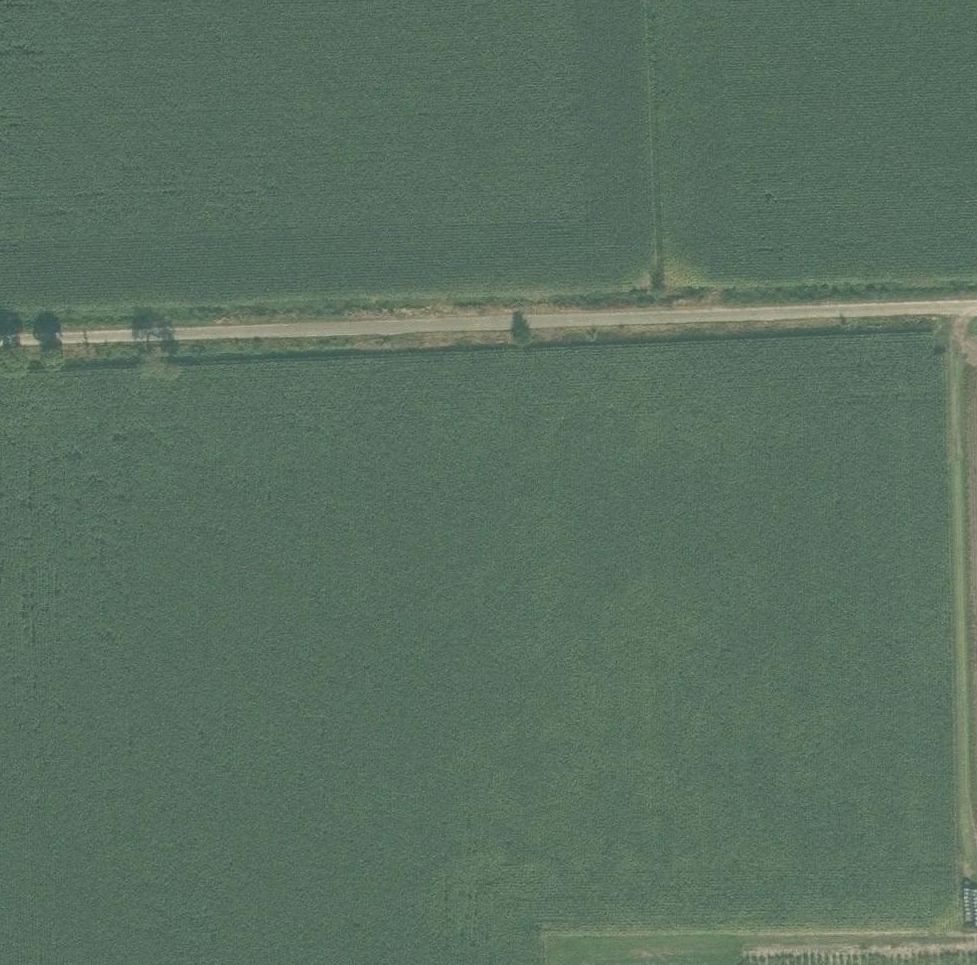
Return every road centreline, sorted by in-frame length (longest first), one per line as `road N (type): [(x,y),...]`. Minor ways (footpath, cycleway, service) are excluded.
road 1 (unclassified): [(0,340),(976,308)]

